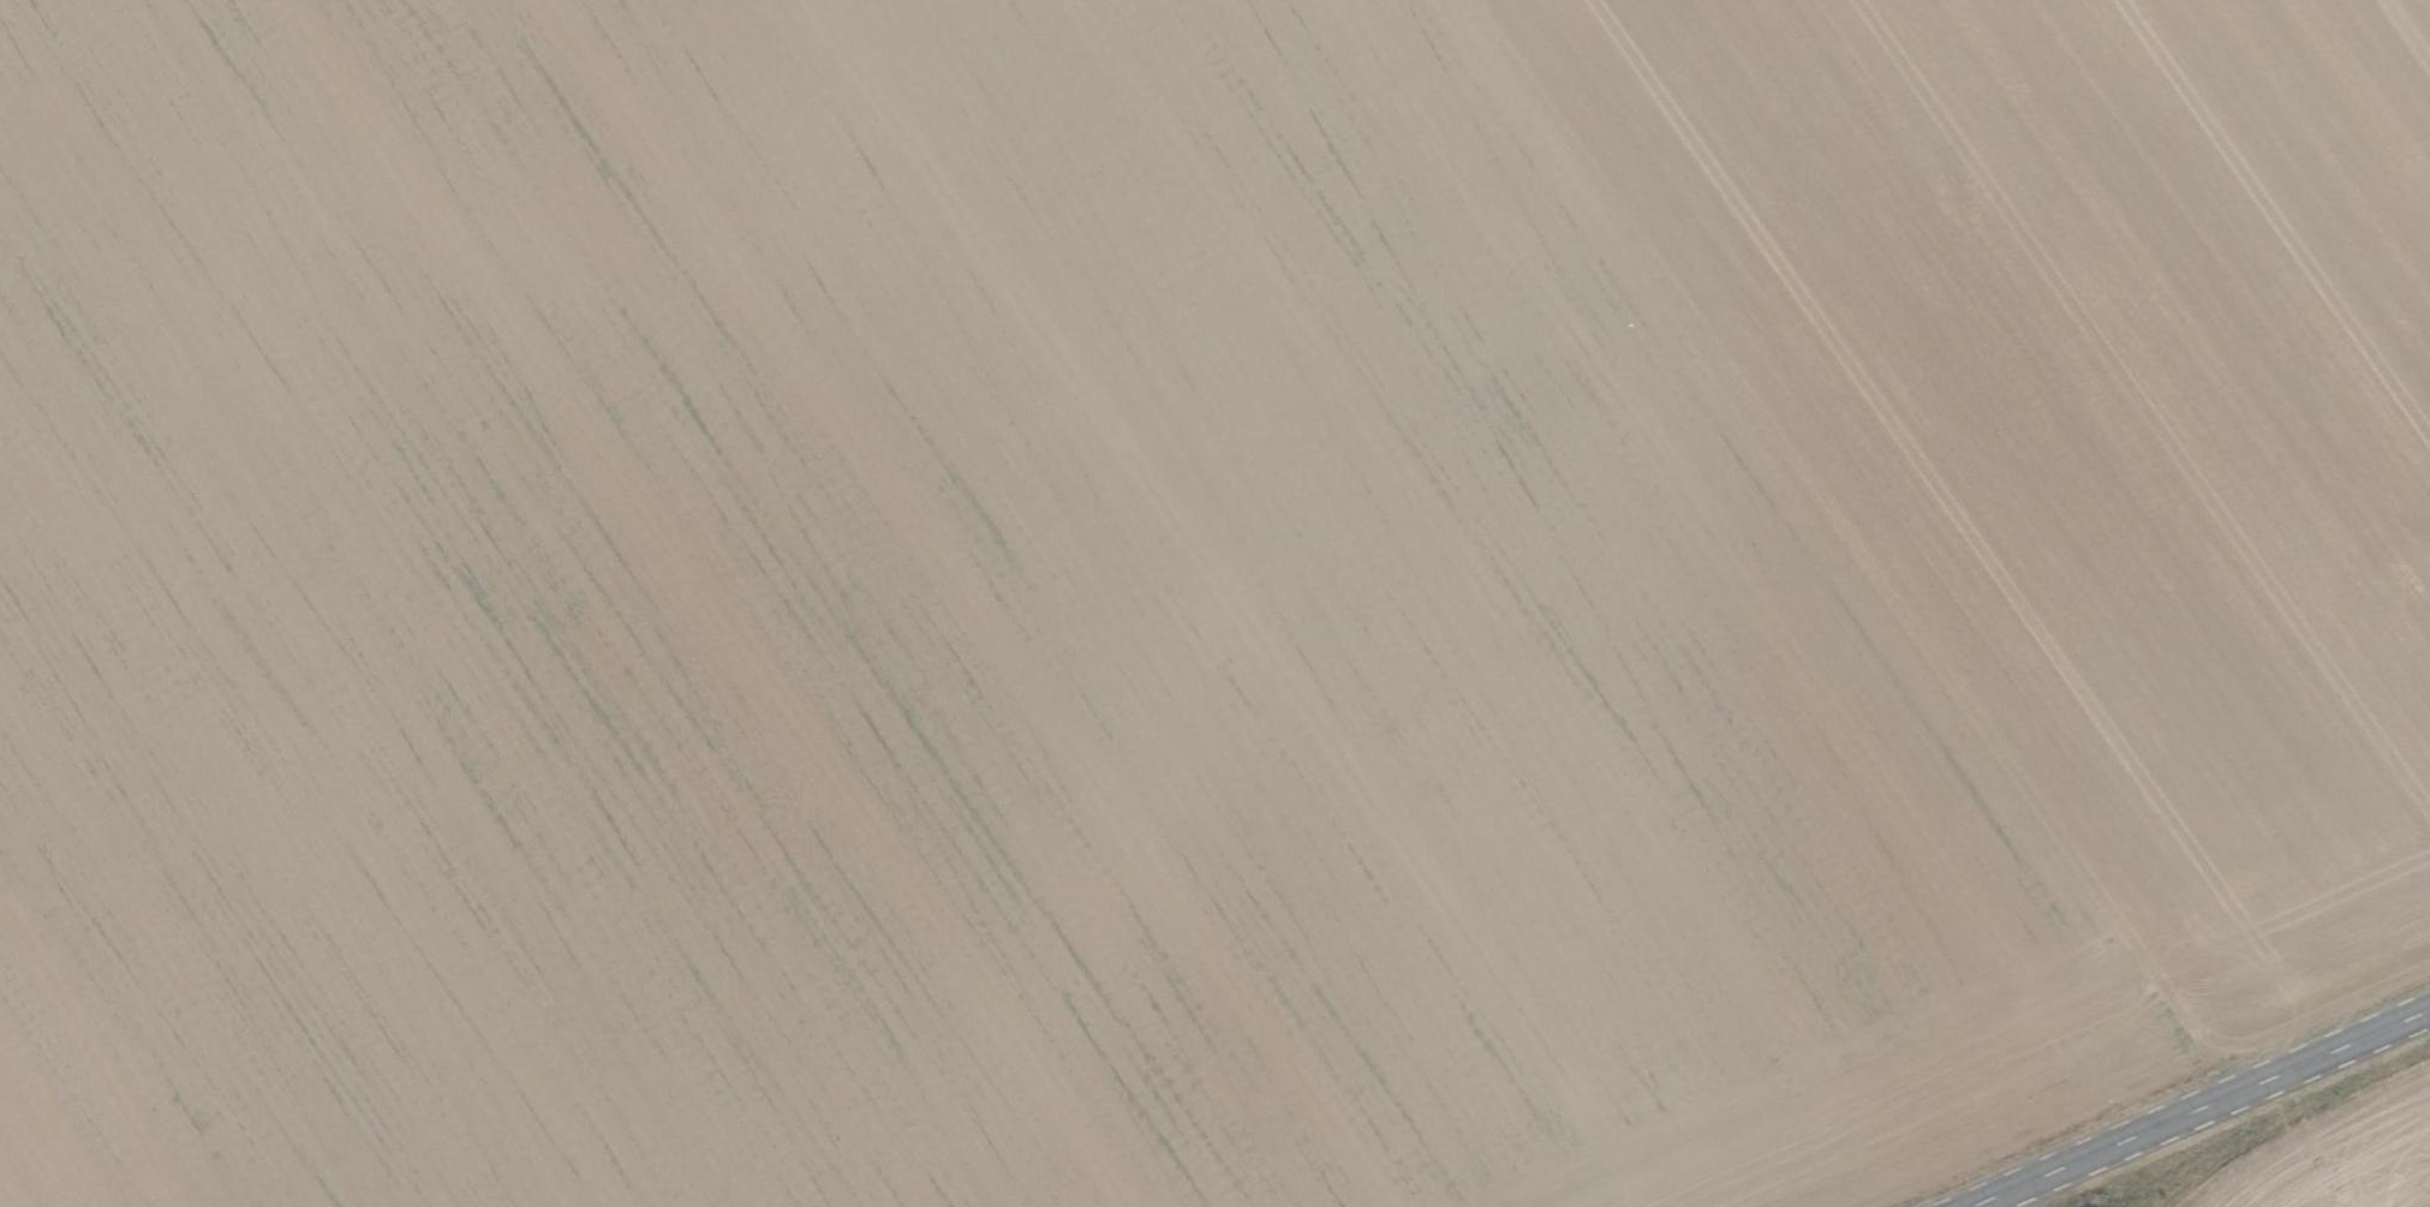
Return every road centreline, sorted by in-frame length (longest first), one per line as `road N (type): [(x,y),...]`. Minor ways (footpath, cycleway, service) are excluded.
road 1 (tertiary): [(1969,1206),(2429,1008)]

